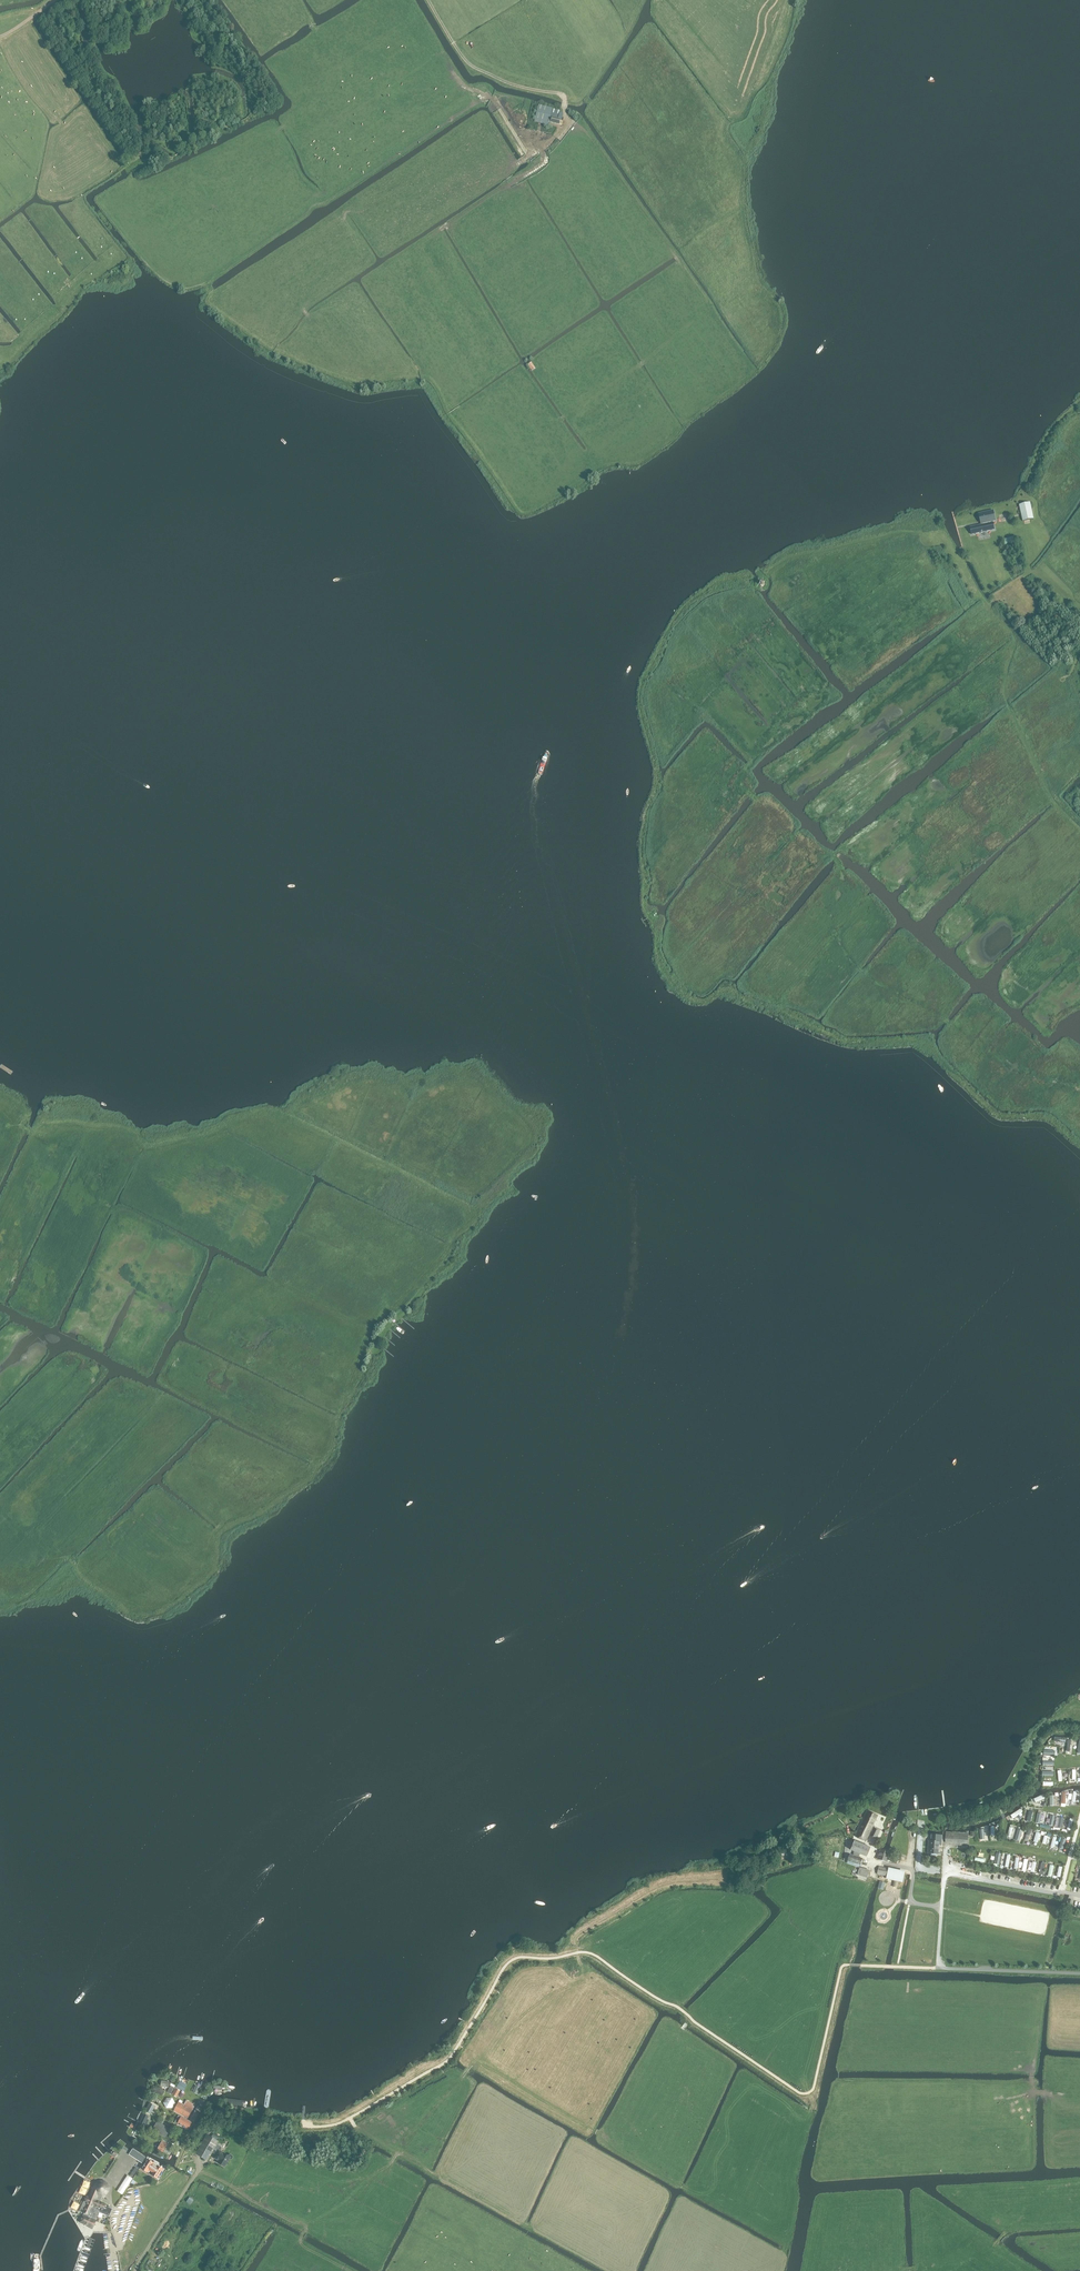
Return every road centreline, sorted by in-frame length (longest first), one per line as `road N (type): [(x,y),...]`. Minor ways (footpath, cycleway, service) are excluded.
road 1 (track): [(934,1968),(842,1967),(814,2086),(805,2094),(593,1954),(517,1957),(447,2060),(339,2123),(304,2126),(304,2107)]
road 2 (track): [(707,302),(587,132),(568,120),(563,95),(511,84),(467,62),(428,0)]
road 3 (track): [(401,328),(374,275),(542,166),(543,149),(568,120)]
road 4 (track): [(561,419),(641,364),(707,302),(744,359)]
road 5 (track): [(1079,828),(1050,797),(1009,707),(1015,643),(987,609)]
road 6 (track): [(135,2270),(202,2164)]

